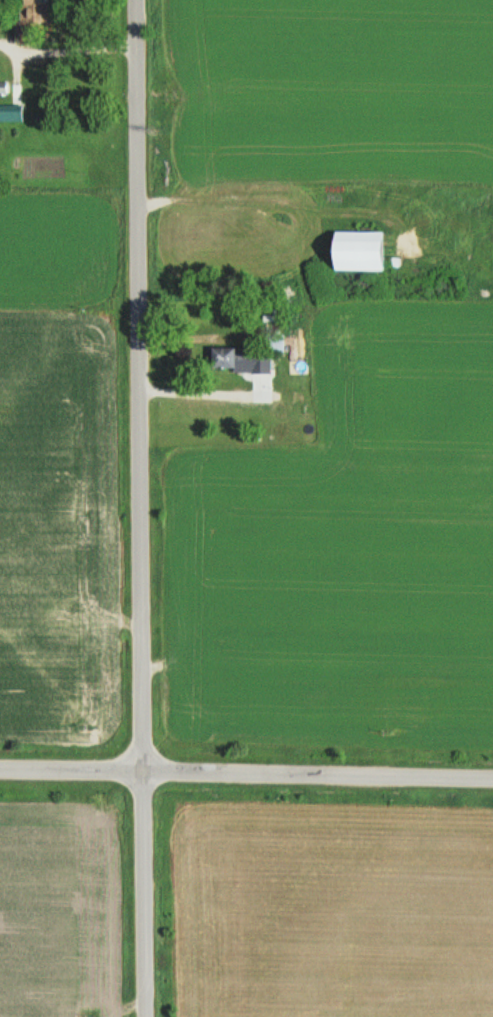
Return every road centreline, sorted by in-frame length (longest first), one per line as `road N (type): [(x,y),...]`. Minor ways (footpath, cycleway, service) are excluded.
road 1 (residential): [(146,1016),(136,0)]
road 2 (residential): [(492,780),(0,771)]

